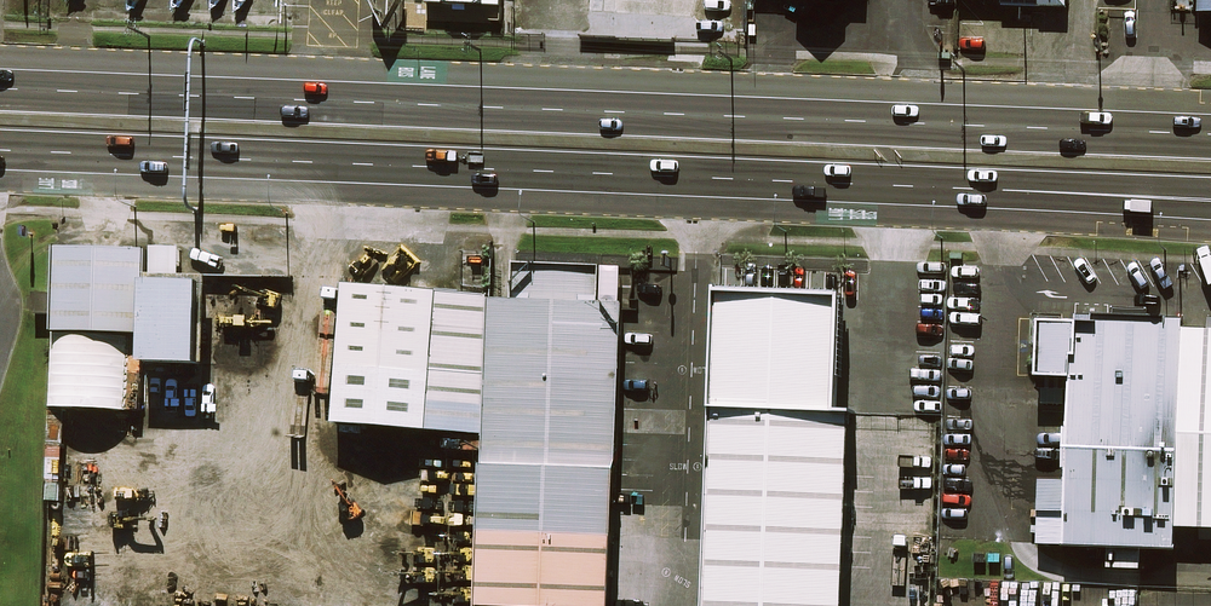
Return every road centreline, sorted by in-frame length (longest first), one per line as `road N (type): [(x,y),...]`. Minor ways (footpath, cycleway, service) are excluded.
road 1 (trunk): [(1210,201),(0,150)]
road 2 (trunk): [(0,88),(1210,135)]

